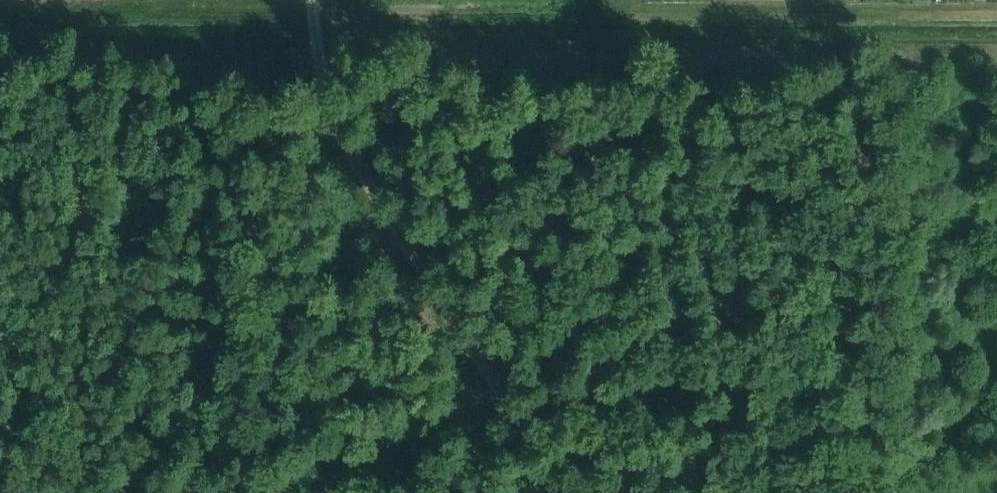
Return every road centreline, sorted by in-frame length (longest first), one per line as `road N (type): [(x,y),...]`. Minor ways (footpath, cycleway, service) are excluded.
road 1 (track): [(309,0),(344,144),(564,492)]

